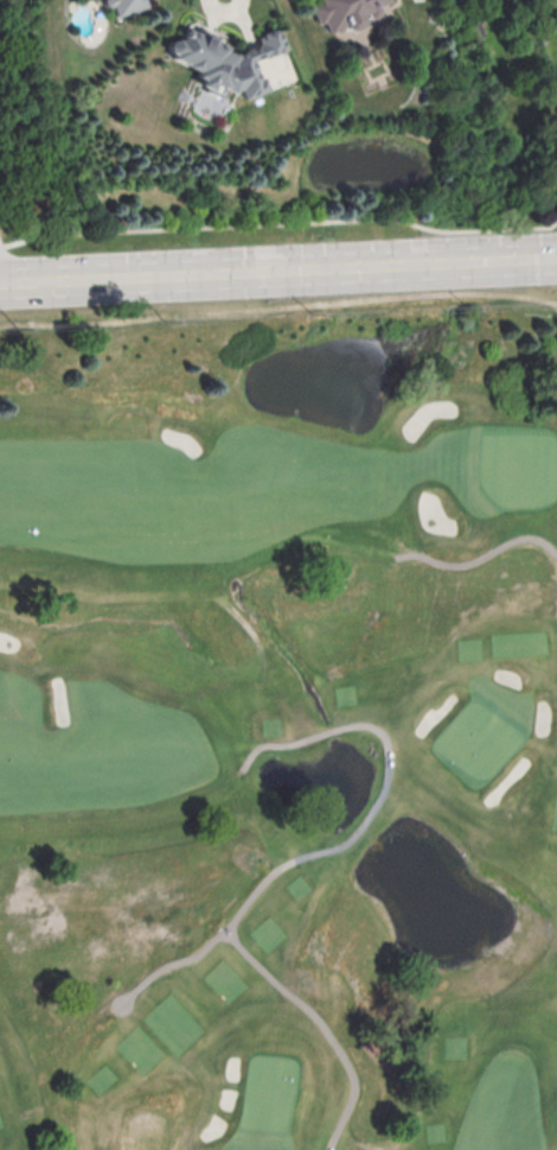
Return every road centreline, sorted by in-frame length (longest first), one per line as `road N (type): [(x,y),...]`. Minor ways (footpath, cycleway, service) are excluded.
road 1 (secondary): [(556,258),(0,284)]

